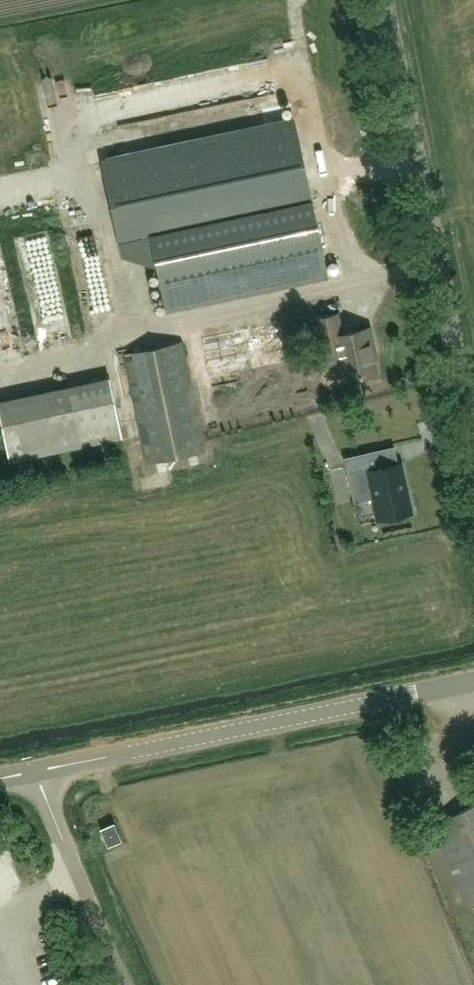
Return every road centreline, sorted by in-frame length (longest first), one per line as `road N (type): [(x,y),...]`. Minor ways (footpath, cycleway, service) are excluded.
road 1 (unclassified): [(473,440),(383,0)]
road 2 (tertiary): [(36,767),(473,678)]
road 3 (unclassified): [(129,984),(36,767)]

